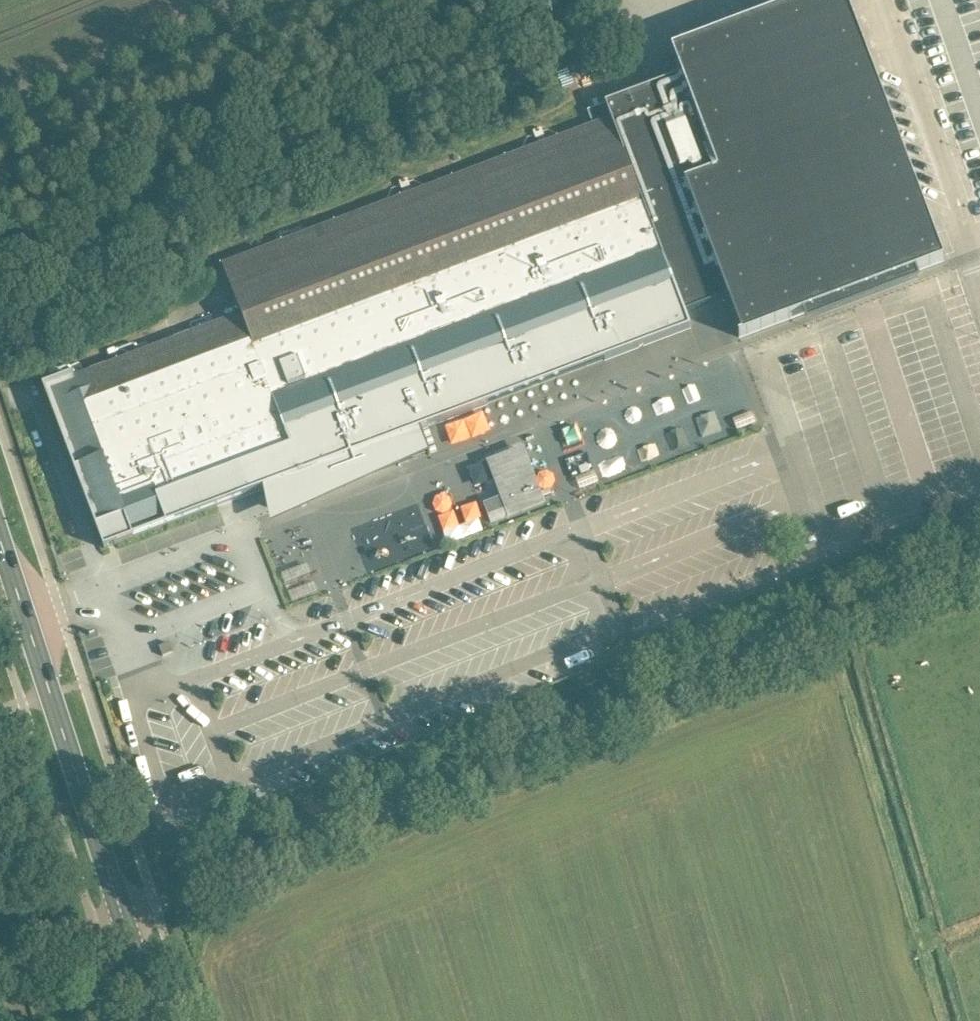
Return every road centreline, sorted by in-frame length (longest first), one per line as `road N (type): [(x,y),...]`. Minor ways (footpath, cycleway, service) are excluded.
road 1 (track): [(979,551),(156,904)]
road 2 (secondary): [(124,918),(0,539)]
road 3 (unclassified): [(0,138),(334,0)]
road 4 (unclassified): [(124,918),(0,967)]

